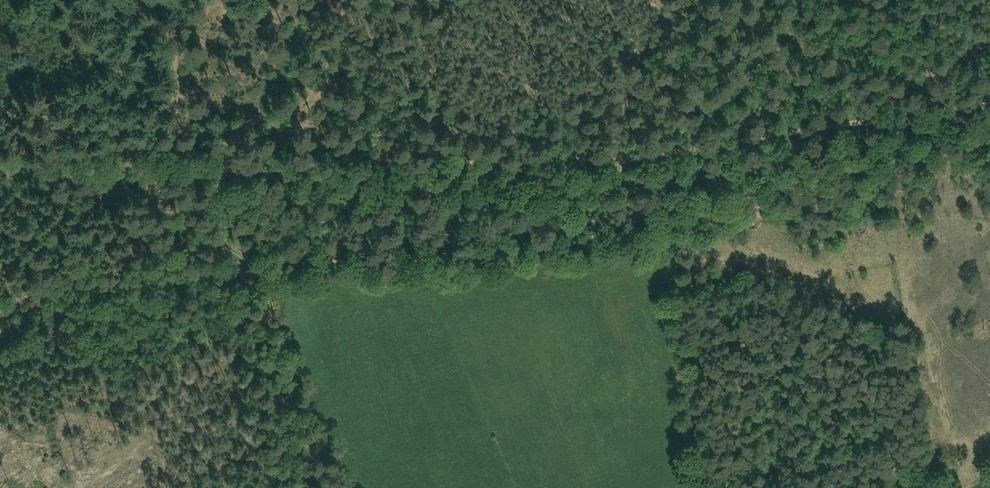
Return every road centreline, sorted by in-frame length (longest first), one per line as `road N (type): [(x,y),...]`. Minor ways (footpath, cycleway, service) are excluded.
road 1 (track): [(179,170),(553,159),(989,97)]
road 2 (track): [(328,487),(282,369),(261,266),(161,203),(150,170)]
road 3 (track): [(802,0),(730,89),(669,143)]
road 4 (track): [(179,170),(177,0)]
road 5 (track): [(0,170),(150,170)]
road 6 (track): [(879,112),(989,47)]

